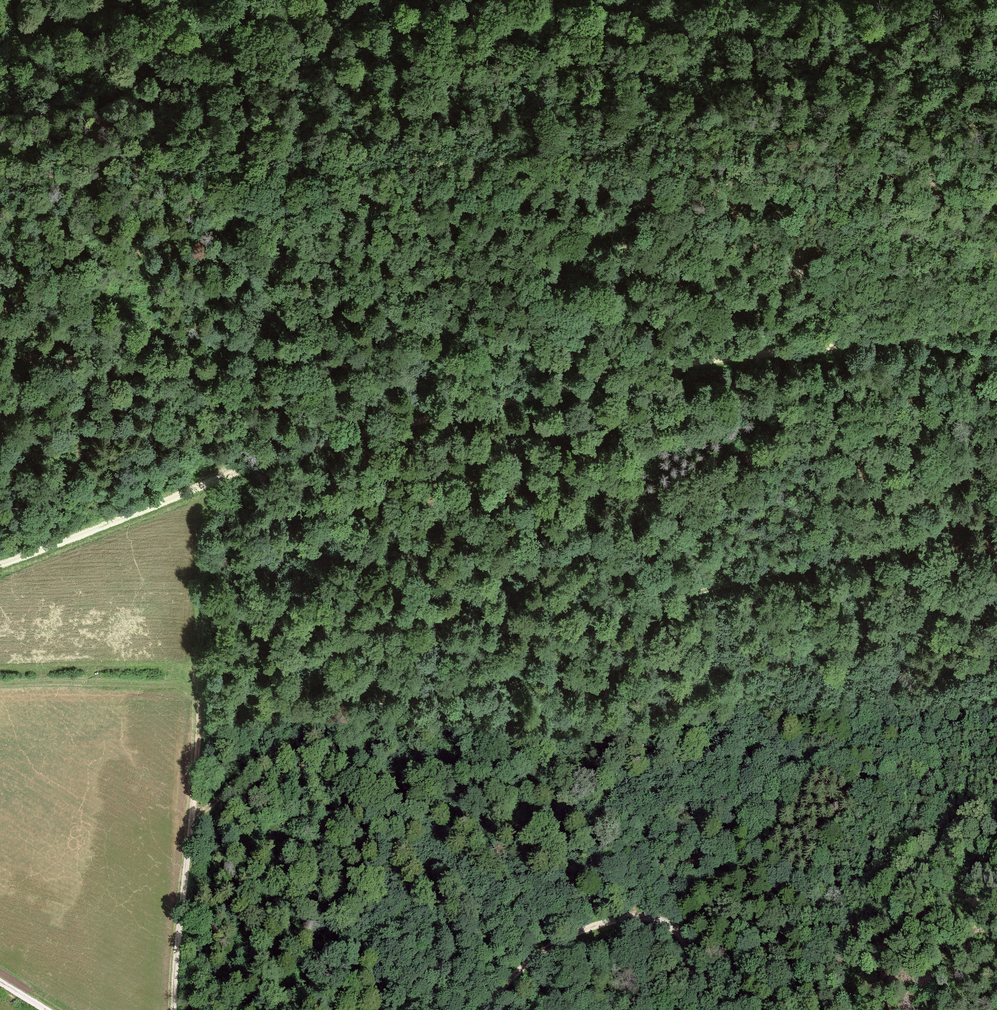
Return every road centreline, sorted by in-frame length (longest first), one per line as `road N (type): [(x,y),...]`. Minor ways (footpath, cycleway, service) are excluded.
road 1 (track): [(205,1009),(288,824),(380,704),(621,509),(762,419),(866,386)]
road 2 (track): [(190,817),(228,783),(355,712),(658,601),(898,533),(996,534)]
road 3 (track): [(286,457),(615,379),(996,328)]
road 4 (track): [(823,347),(759,306),(676,272),(616,257),(498,263),(307,300)]
road 5 (track): [(0,565),(286,457)]
road 6 (track): [(173,1009),(190,817)]
road 7 (track): [(481,1009),(557,942),(635,915)]
road 8 (track): [(190,817),(195,693)]
road 9 (track): [(635,915),(677,936),(689,958),(681,1009)]

